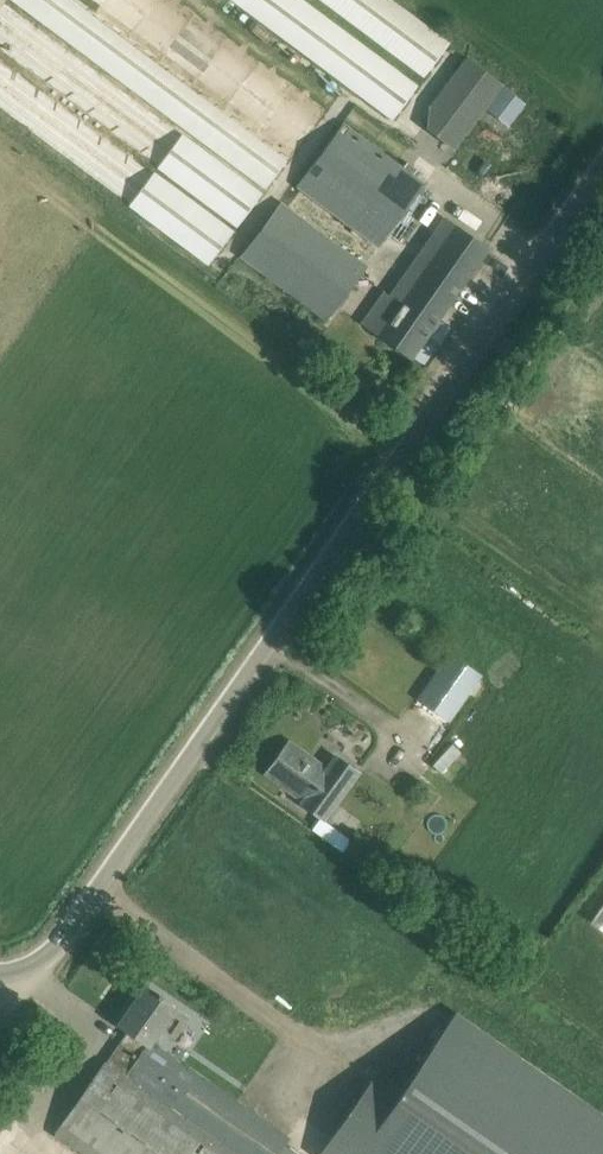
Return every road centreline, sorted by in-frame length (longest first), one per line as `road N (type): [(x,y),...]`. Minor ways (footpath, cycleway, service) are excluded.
road 1 (tertiary): [(0,971),(19,970),(72,918),(602,165)]

